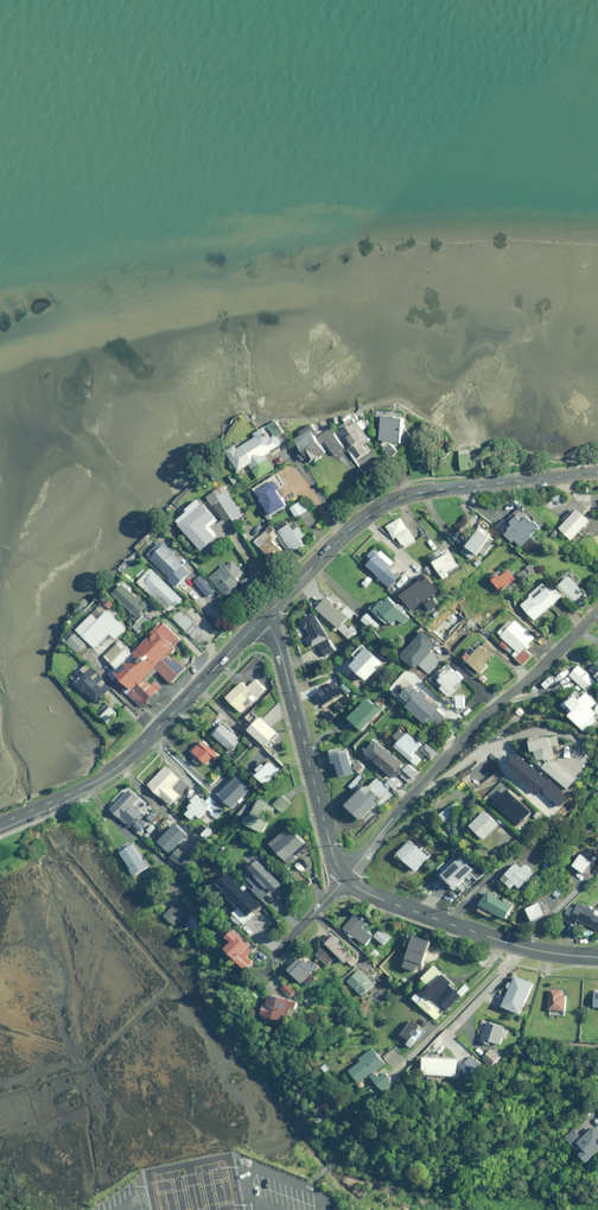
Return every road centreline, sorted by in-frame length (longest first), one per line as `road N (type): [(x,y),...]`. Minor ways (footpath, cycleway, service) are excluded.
road 1 (residential): [(262,618),(352,527),(402,496),(597,472)]
road 2 (residential): [(597,609),(482,715),(346,877)]
road 3 (residential): [(0,823),(119,765),(262,618)]
road 4 (residential): [(262,618),(280,652),(329,843),(346,877)]
road 5 (residential): [(346,877),(382,899),(521,946),(597,957)]
road 6 (residential): [(346,877),(265,972)]

